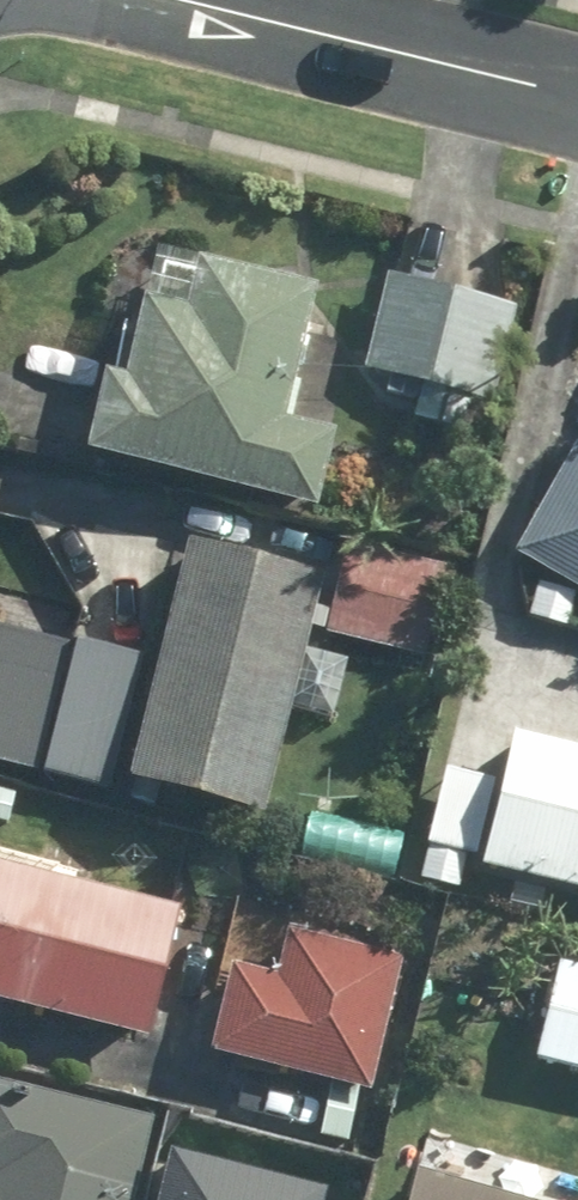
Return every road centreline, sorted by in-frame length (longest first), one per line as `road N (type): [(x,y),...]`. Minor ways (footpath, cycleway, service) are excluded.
road 1 (residential): [(577,94),(183,0)]

